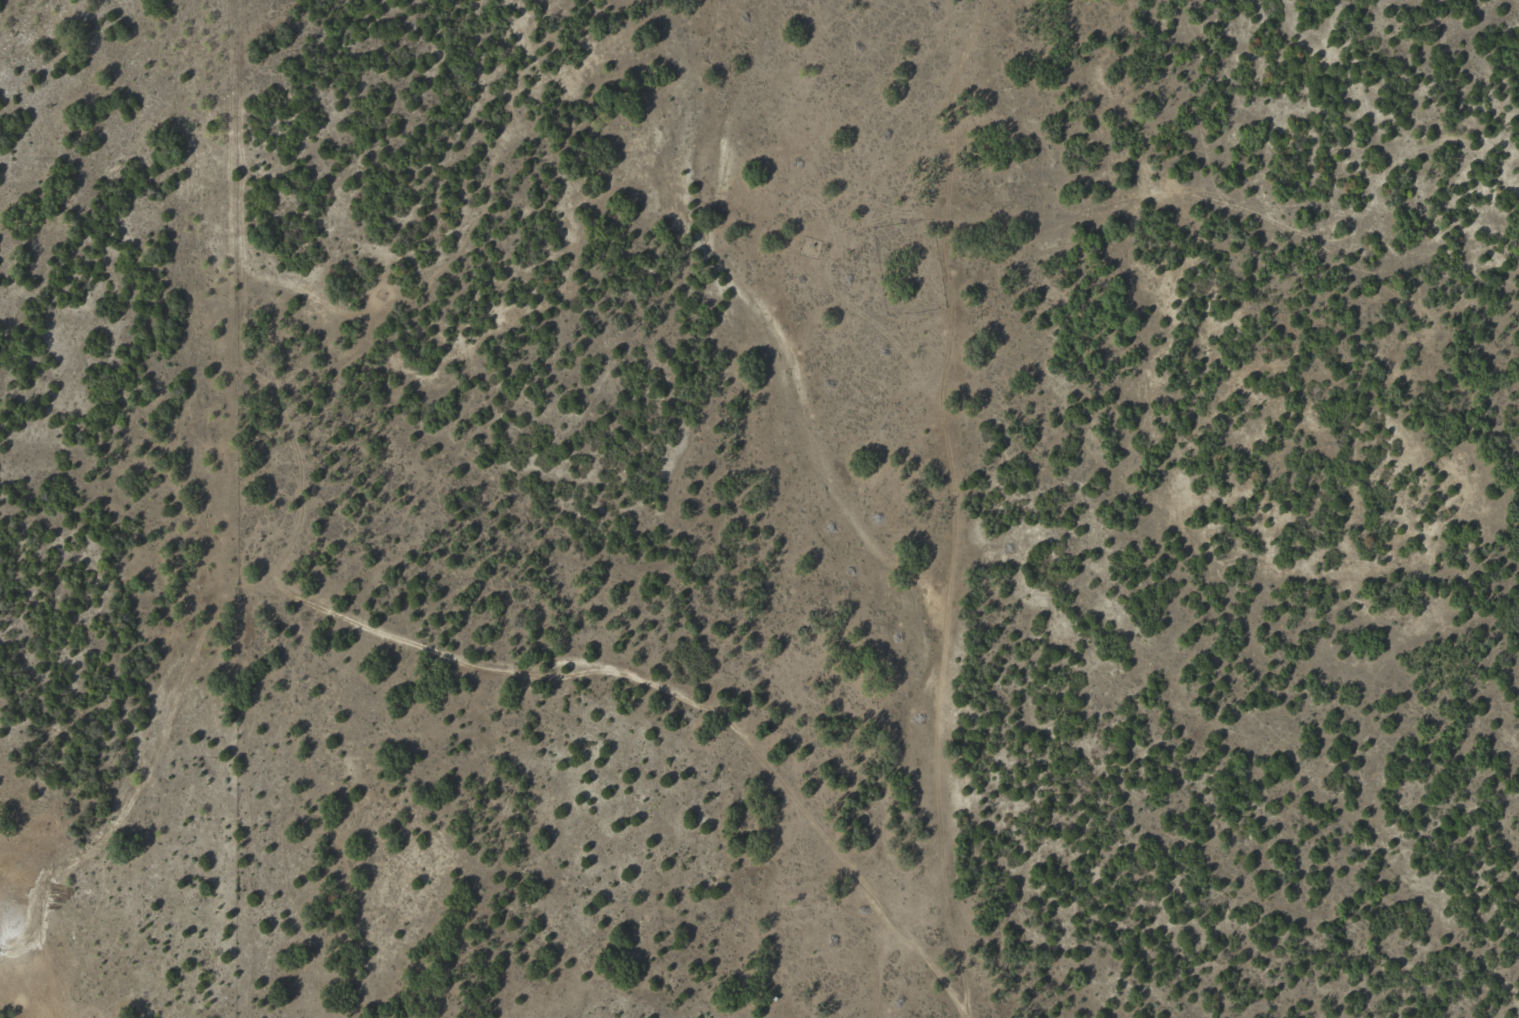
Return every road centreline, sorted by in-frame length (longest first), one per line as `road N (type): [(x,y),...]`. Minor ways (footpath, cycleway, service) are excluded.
road 1 (residential): [(0,931),(78,881),(127,825),(156,700),(200,645),(264,615),(334,609),(398,654),(684,682),(728,707),(817,826),(1004,1017)]

